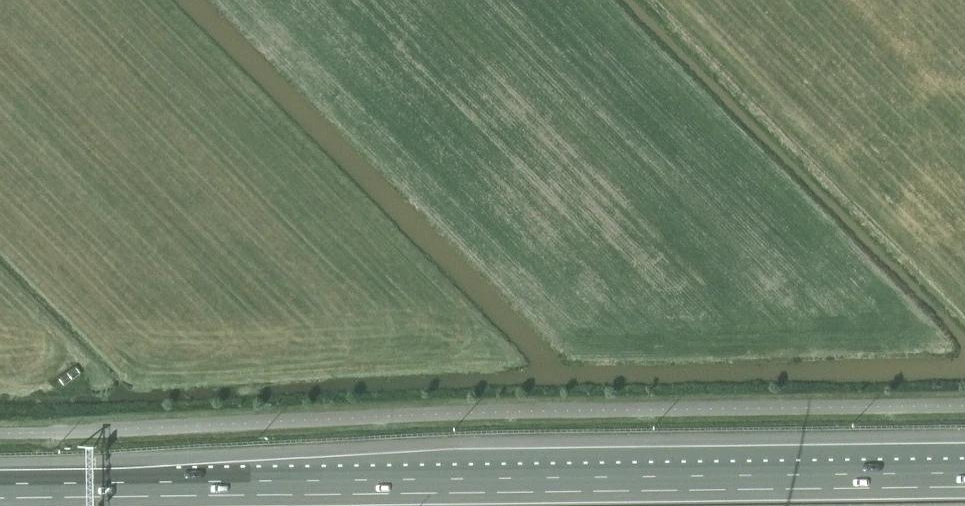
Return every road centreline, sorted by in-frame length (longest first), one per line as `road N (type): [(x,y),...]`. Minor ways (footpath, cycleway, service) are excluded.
road 1 (motorway): [(964,472),(0,484)]

